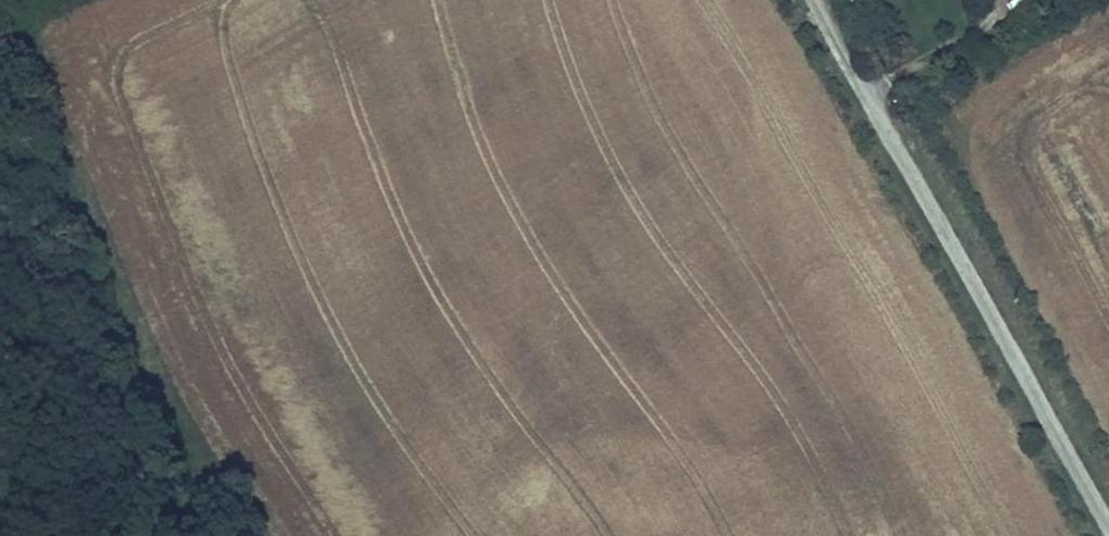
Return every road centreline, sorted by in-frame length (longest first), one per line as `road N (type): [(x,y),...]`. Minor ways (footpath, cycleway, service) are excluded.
road 1 (unclassified): [(812,0),(1108,527)]

